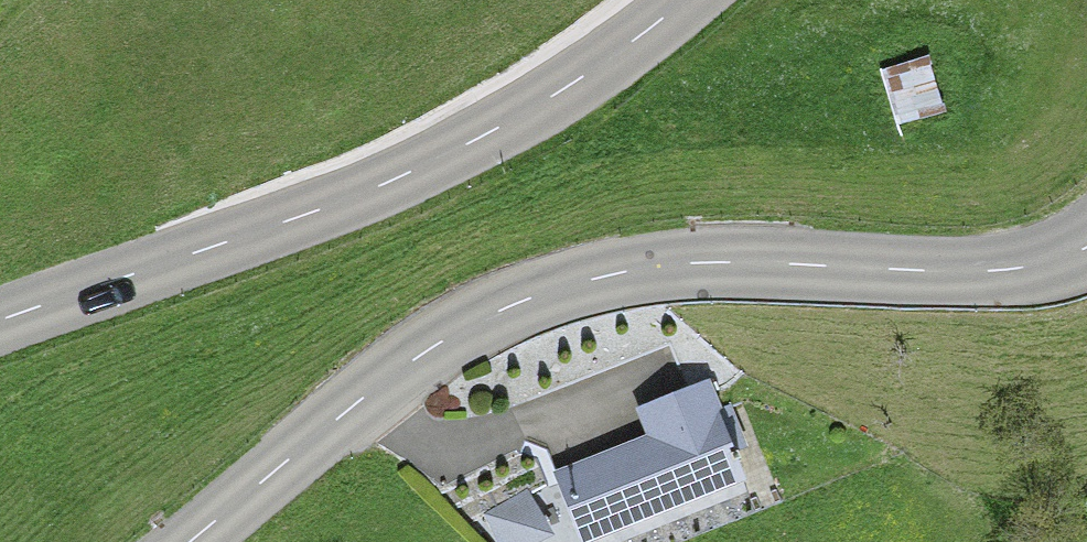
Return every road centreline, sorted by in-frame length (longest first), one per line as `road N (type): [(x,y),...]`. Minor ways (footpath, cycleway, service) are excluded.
road 1 (tertiary): [(1086,245),(1065,256),(964,271),(669,261),(544,291),(480,319),(390,379),(191,541)]
road 2 (tertiary): [(0,321),(294,223),(443,160),(565,91),(687,0)]

